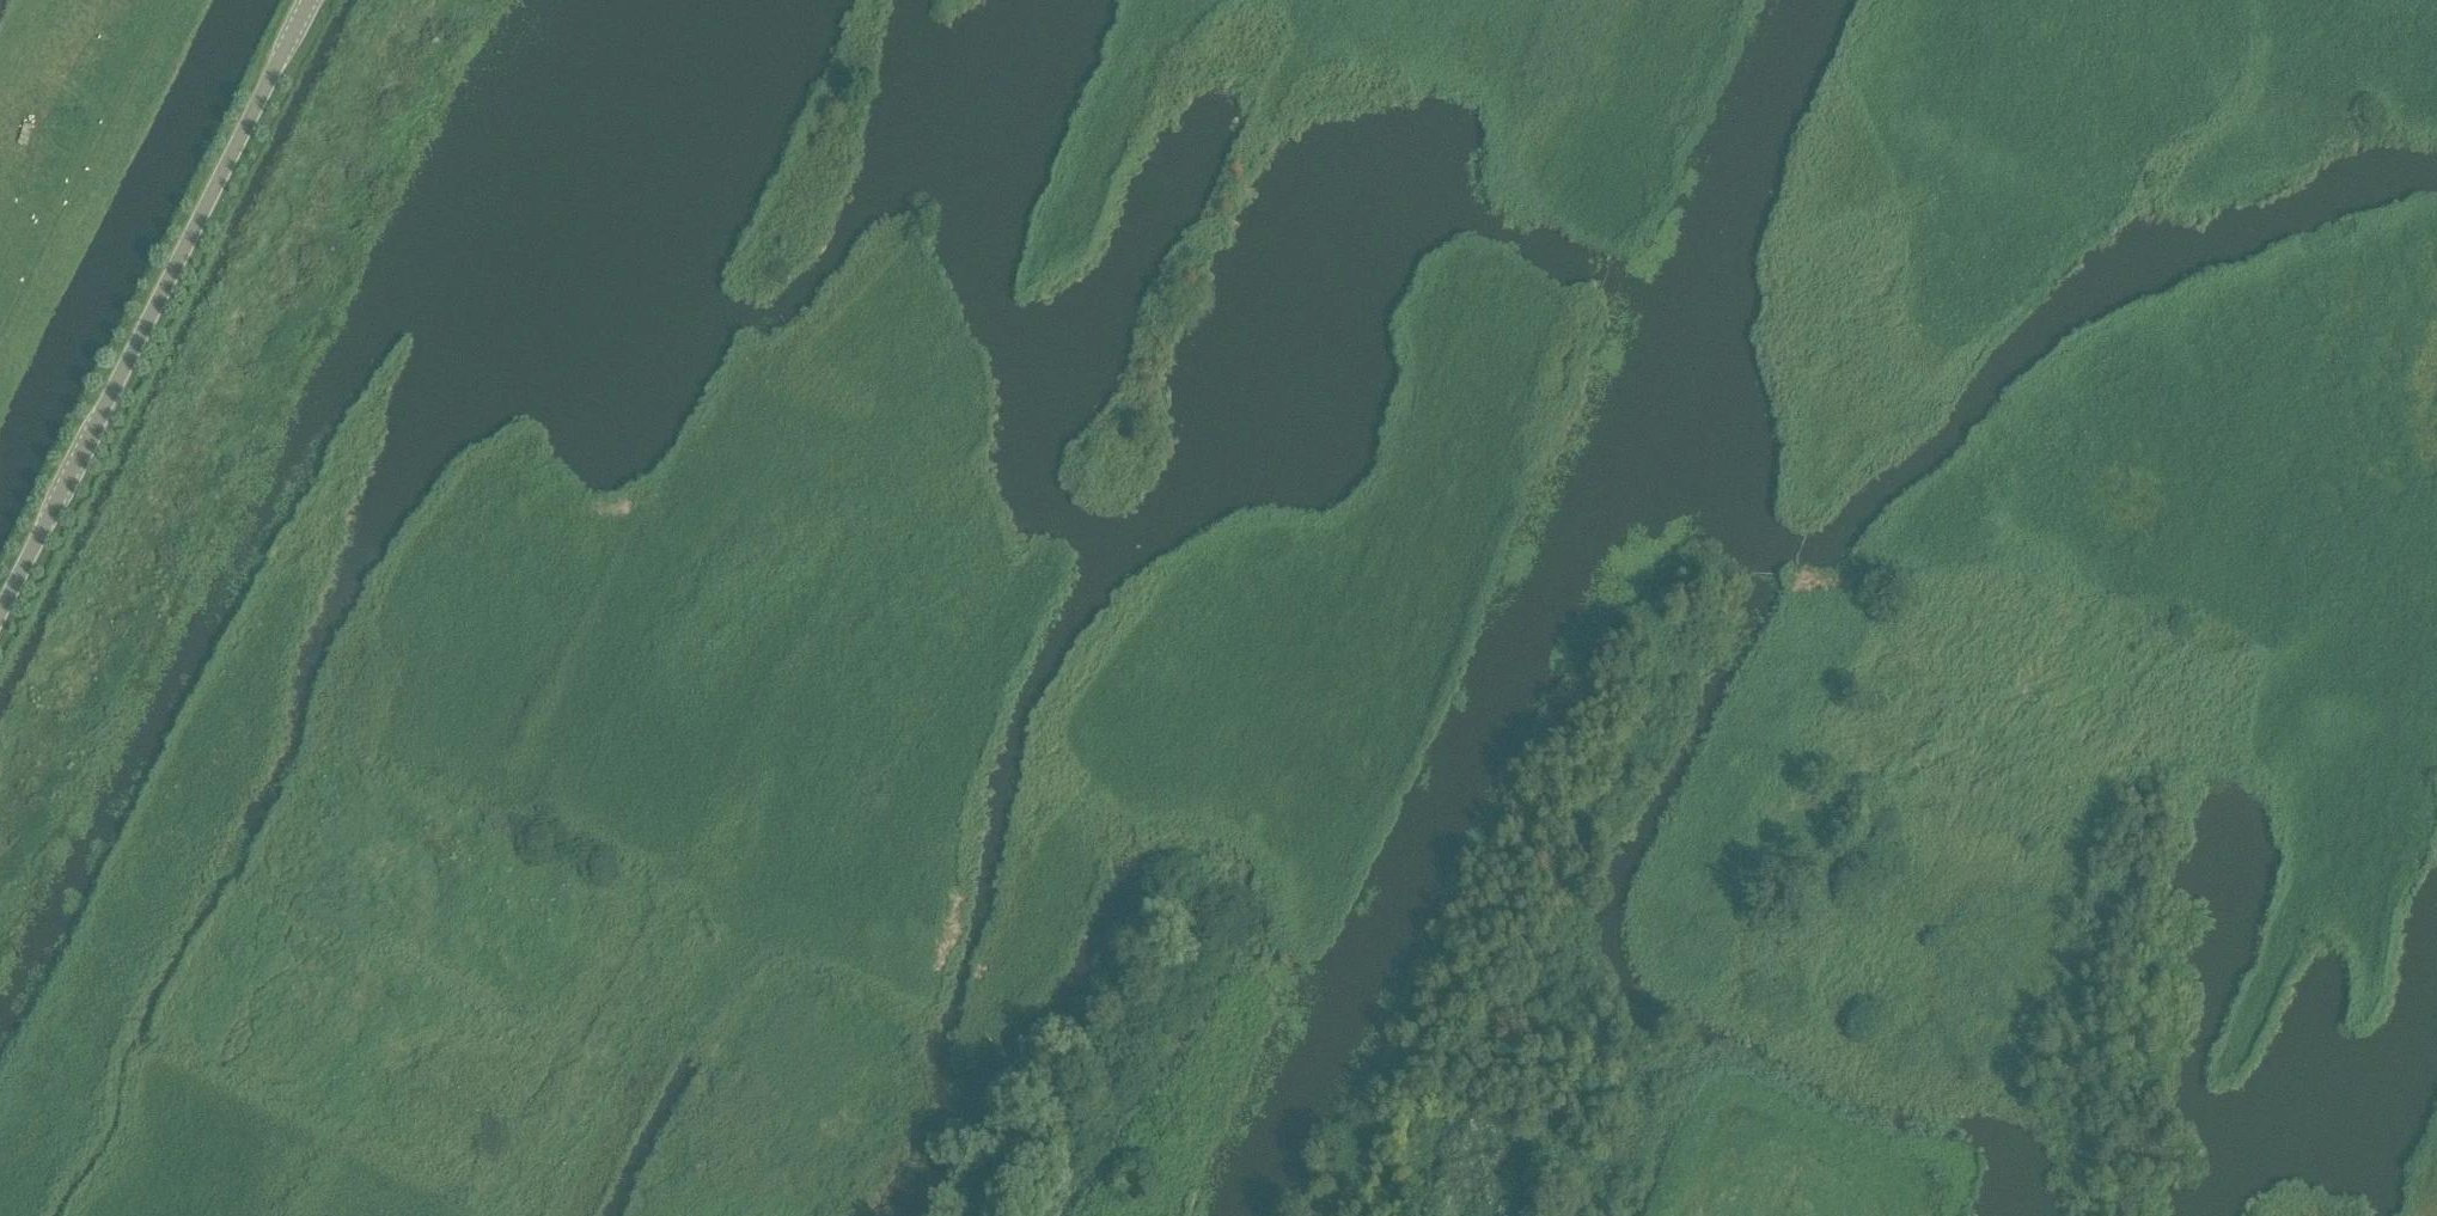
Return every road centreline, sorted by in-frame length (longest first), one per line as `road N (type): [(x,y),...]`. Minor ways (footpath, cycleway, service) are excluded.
road 1 (unclassified): [(0,615),(311,0)]

